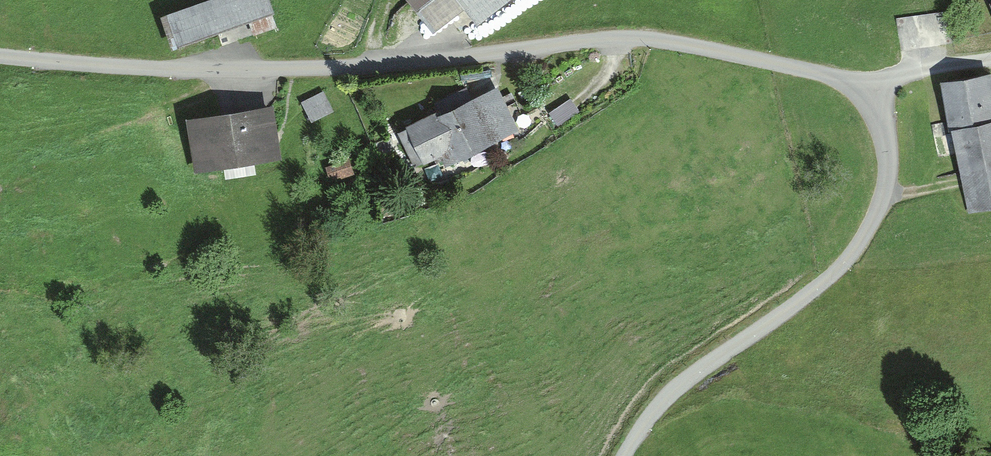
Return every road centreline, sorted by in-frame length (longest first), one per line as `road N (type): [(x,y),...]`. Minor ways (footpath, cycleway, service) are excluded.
road 1 (unclassified): [(620,455),(658,403),(850,253),(888,182),(884,142),(858,94),(810,73),(641,42),(239,71),(0,57)]
road 2 (track): [(858,94),(990,58)]

